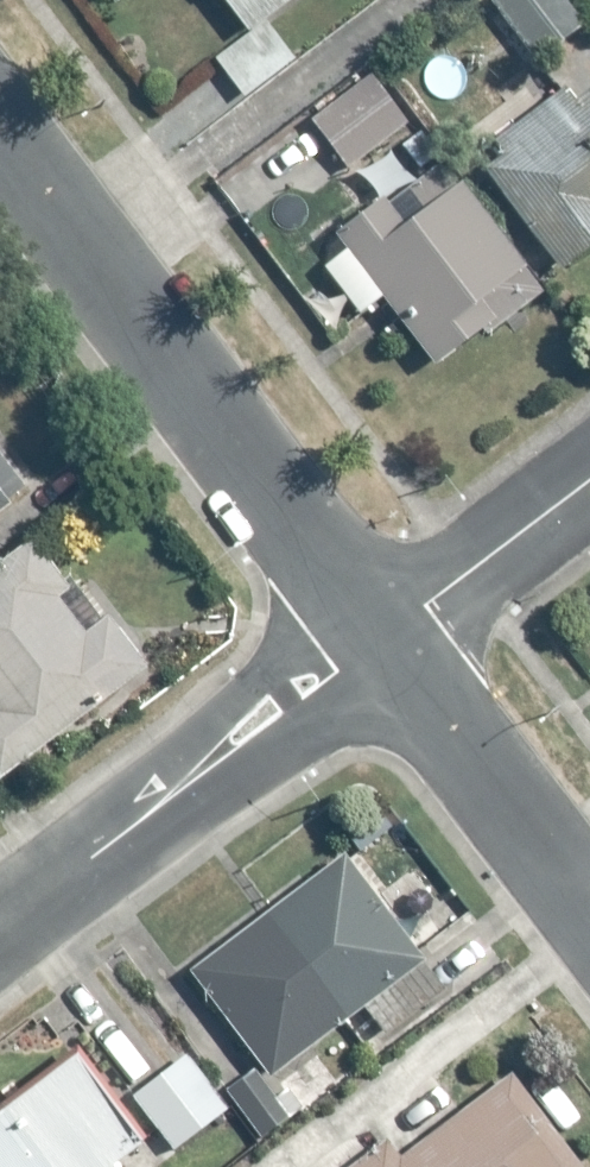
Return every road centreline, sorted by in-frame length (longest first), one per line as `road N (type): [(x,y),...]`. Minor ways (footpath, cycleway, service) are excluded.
road 1 (residential): [(381,638),(0,136)]
road 2 (residential): [(0,926),(381,638)]
road 3 (residential): [(589,911),(381,638)]
road 4 (residential): [(381,638),(589,481)]

